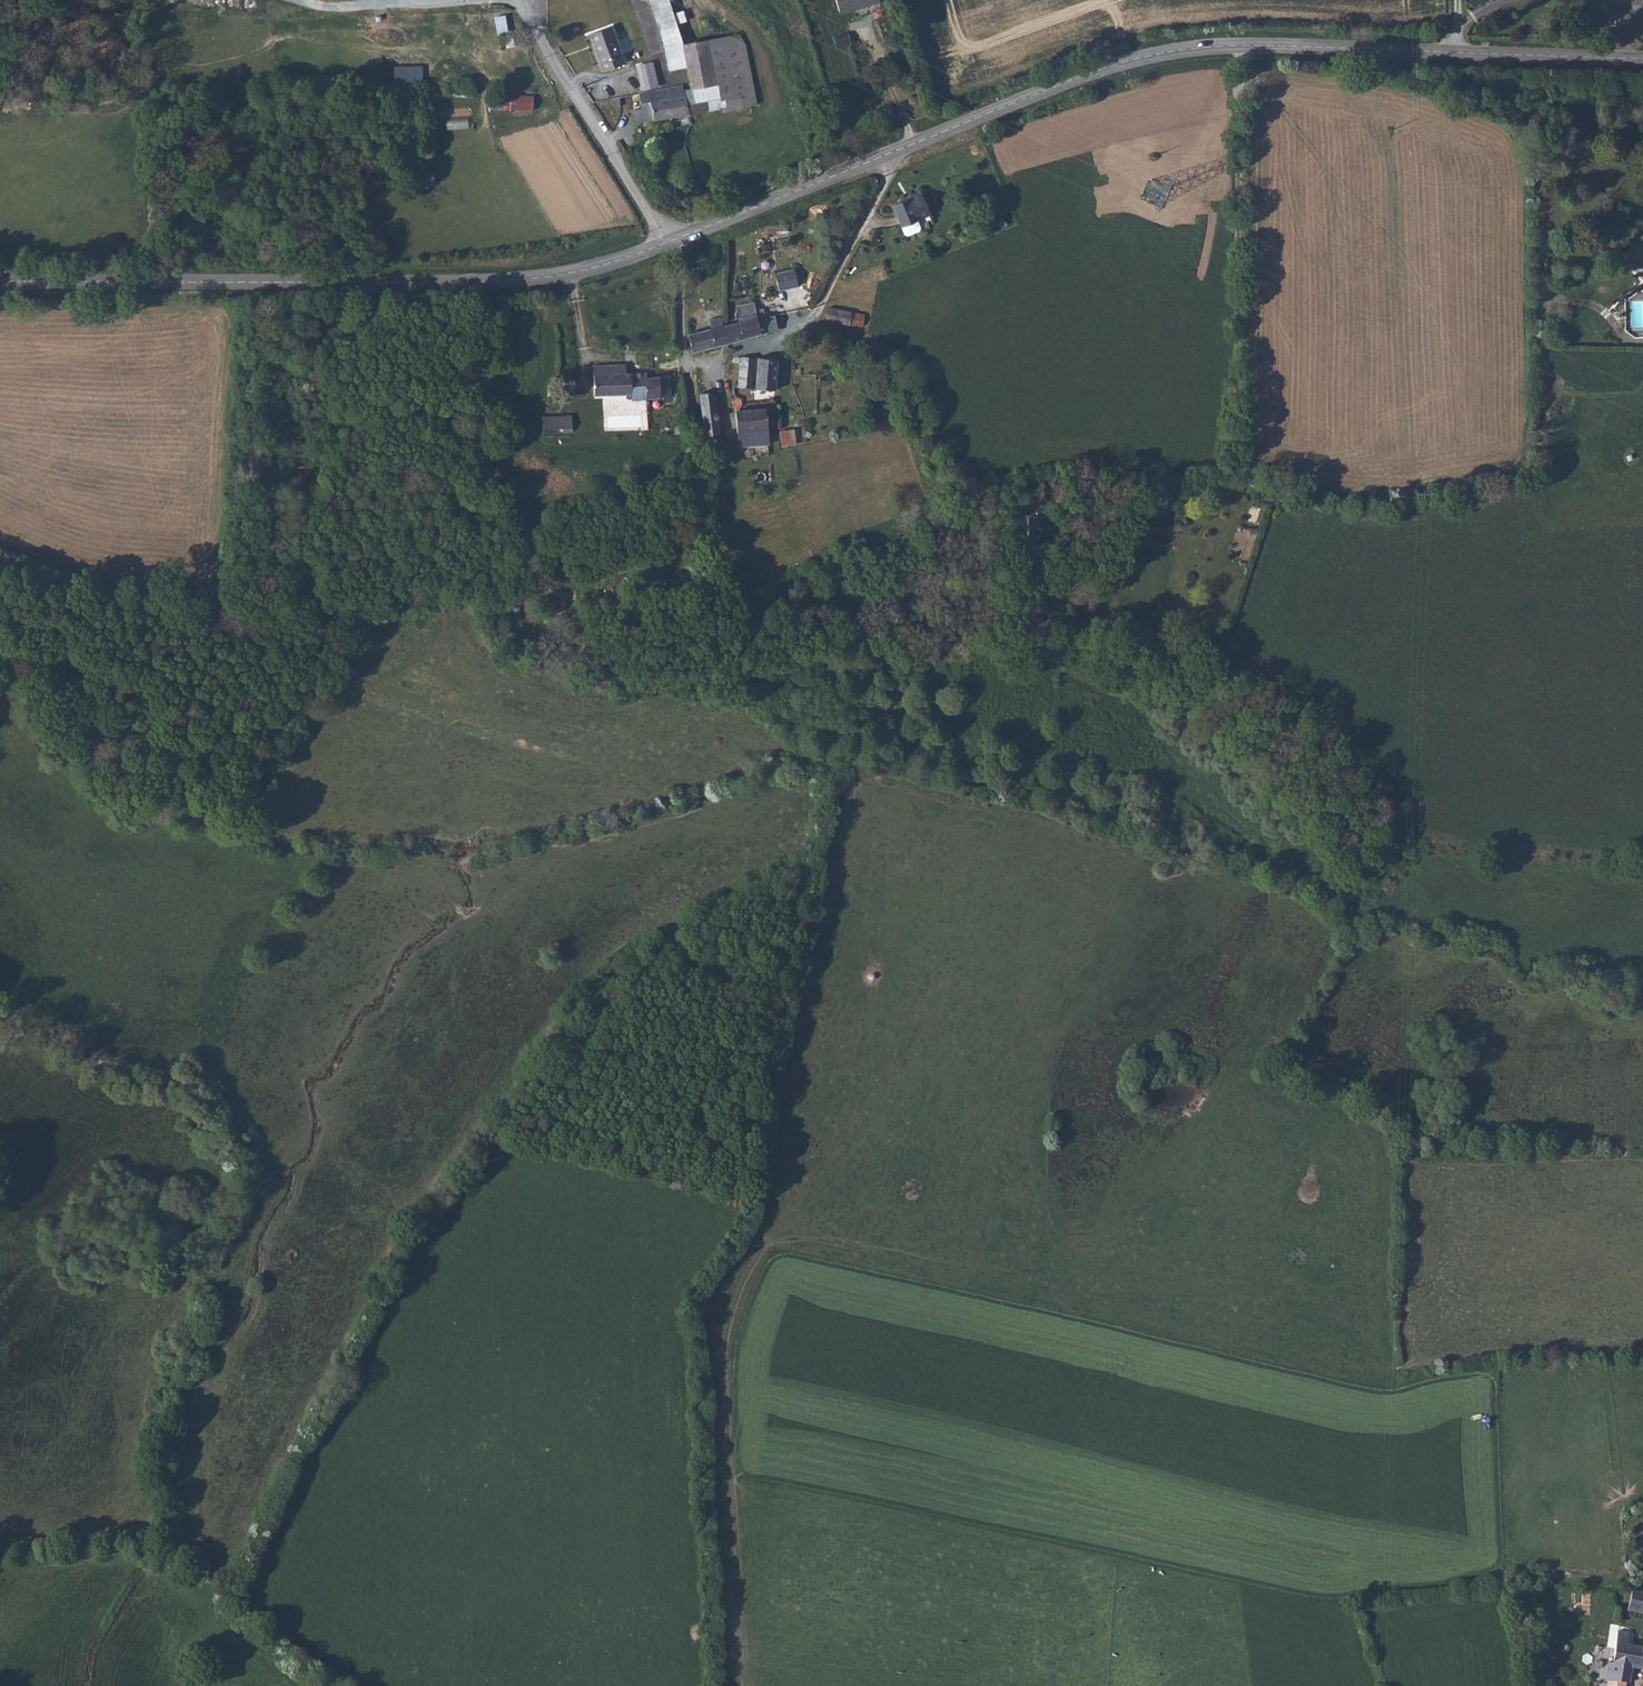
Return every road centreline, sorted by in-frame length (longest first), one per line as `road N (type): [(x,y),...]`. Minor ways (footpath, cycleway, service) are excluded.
road 1 (secondary): [(680,239),(1133,60),(1249,46),(1642,60)]
road 2 (secondary): [(0,282),(491,282),(573,274),(669,243)]
road 3 (unclassified): [(669,243),(528,0)]
road 4 (unclassified): [(710,442),(680,239)]

